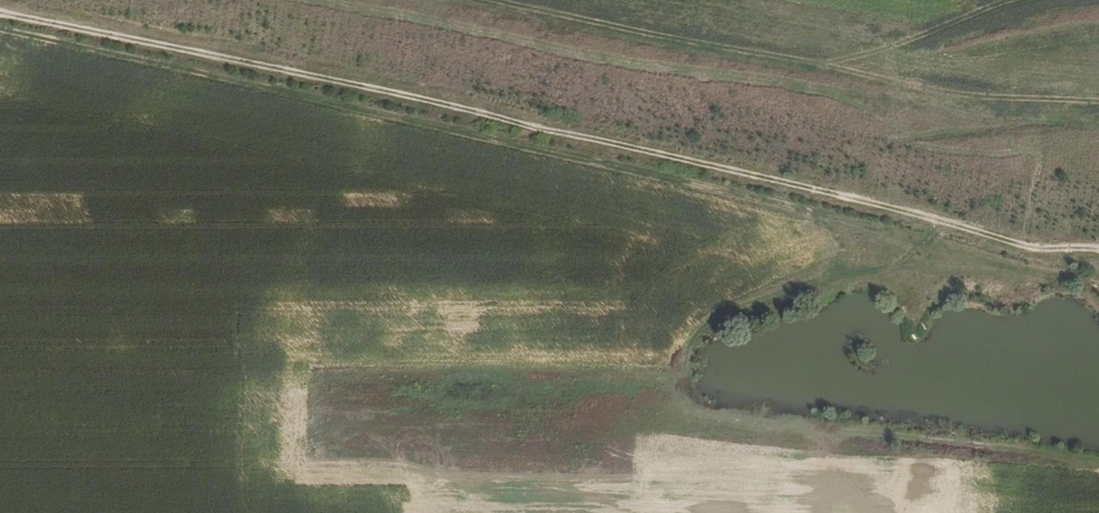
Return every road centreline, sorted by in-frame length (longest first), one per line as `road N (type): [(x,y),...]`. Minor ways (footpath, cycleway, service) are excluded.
road 1 (track): [(0,30),(862,224),(1098,285)]
road 2 (track): [(0,10),(453,105),(1029,247),(1098,249)]
road 3 (track): [(1098,101),(977,96),(512,0)]
road 4 (track): [(942,221),(894,268),(791,289),(725,315),(689,341),(682,384)]

